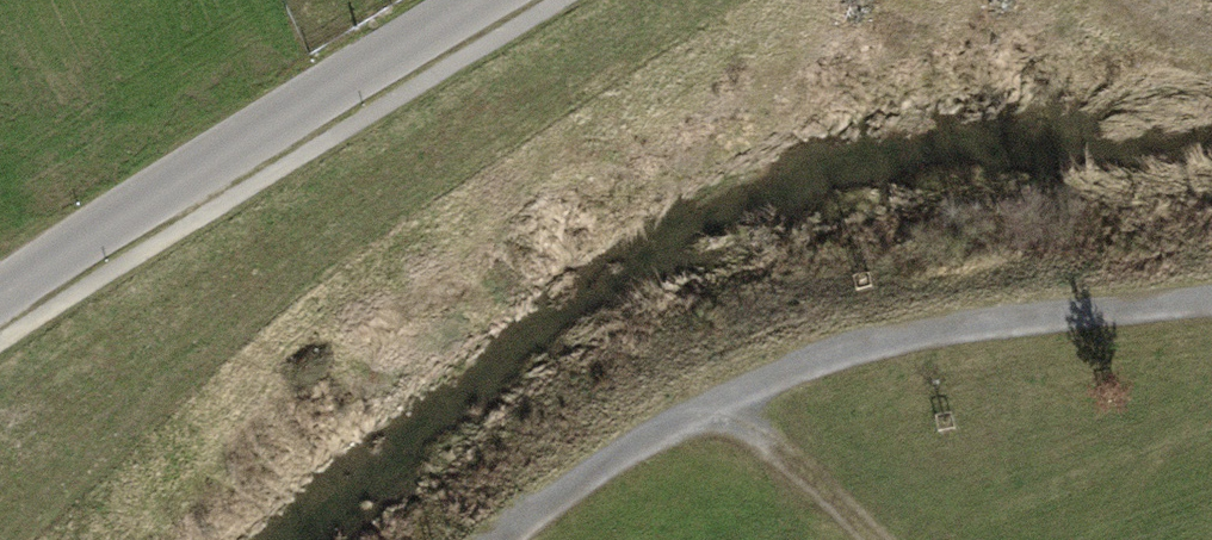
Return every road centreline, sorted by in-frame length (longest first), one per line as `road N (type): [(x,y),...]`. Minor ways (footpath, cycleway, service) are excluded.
road 1 (track): [(501,539),(575,474),(752,387),(964,303),(1211,281)]
road 2 (tertiary): [(0,302),(493,0)]
road 3 (track): [(710,408),(879,539)]

